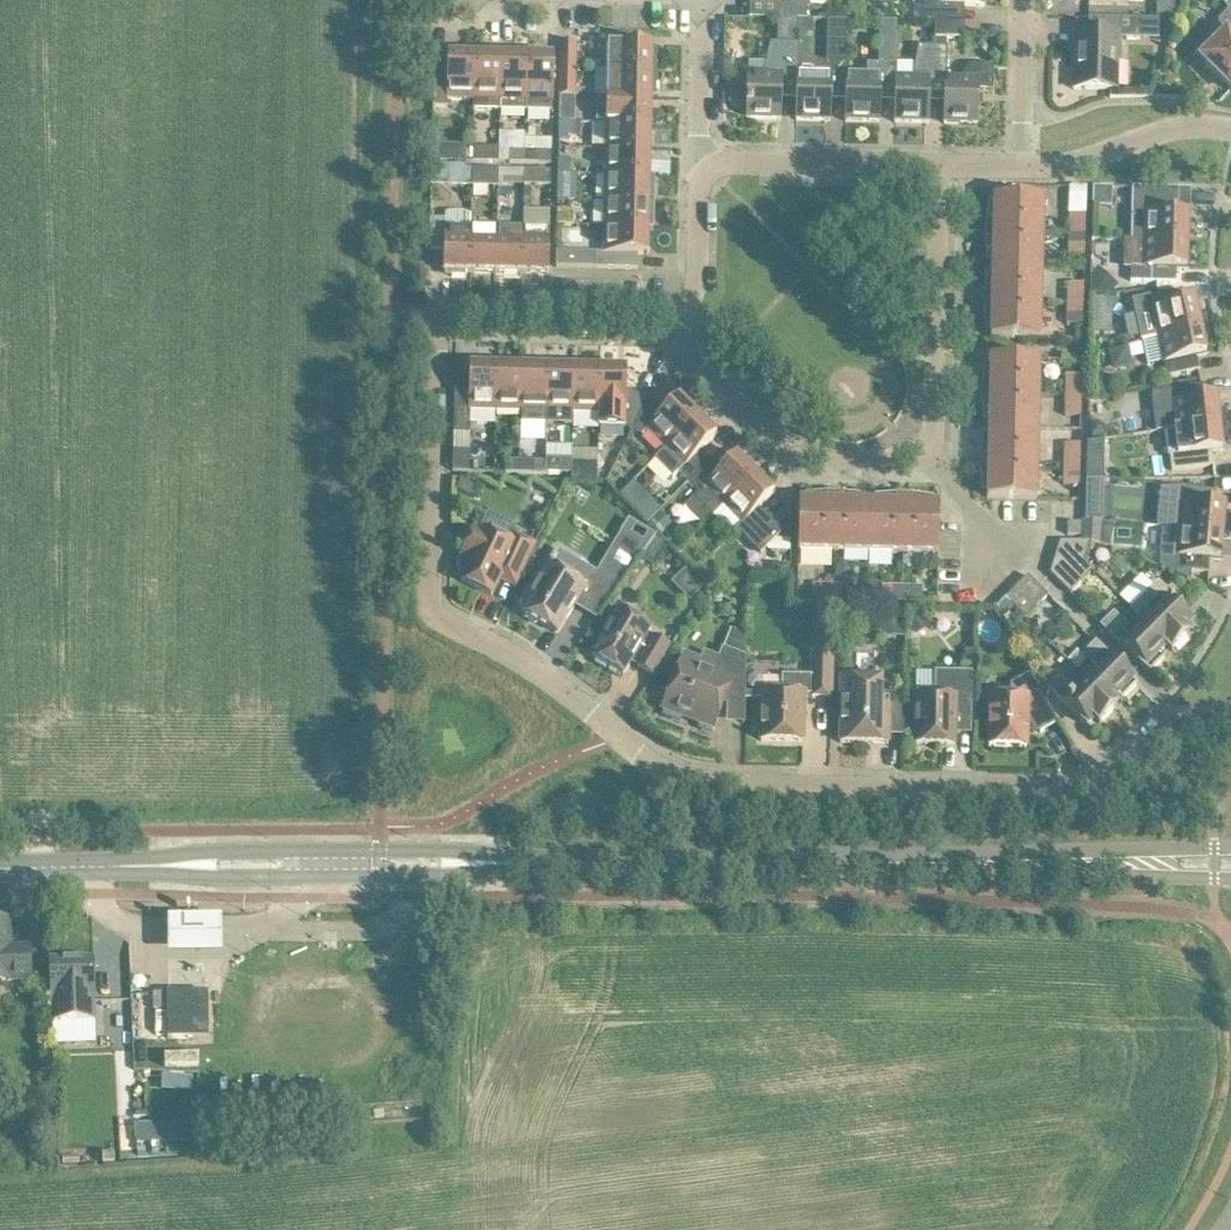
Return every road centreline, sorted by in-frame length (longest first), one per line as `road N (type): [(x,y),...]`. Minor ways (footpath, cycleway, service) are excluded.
road 1 (residential): [(616,734),(554,682),(450,625),(431,605),(439,330),(452,317),(472,314),(680,314)]
road 2 (residential): [(616,734),(641,756),(701,782),(1059,791),(1081,786),(1179,716),(1230,713)]
road 3 (secondary): [(1114,862),(490,862)]
road 4 (residential): [(937,165),(931,441),(922,454),(789,459),(702,366),(680,314)]
road 5 (secondary): [(176,863),(220,876),(379,877),(456,874),(490,862)]
road 6 (secondary): [(490,862),(438,851),(220,849),(176,863)]
road 7 (residential): [(709,167),(937,165)]
road 8 (residential): [(1230,129),(1178,126),(1072,164),(1022,166)]
road 9 (secondary): [(0,868),(176,863)]
road 10 (residential): [(709,167),(700,151),(703,0)]
road 11 (residential): [(1022,166),(1023,0)]
road 12 (residential): [(680,314),(696,299),(699,184),(709,167)]

